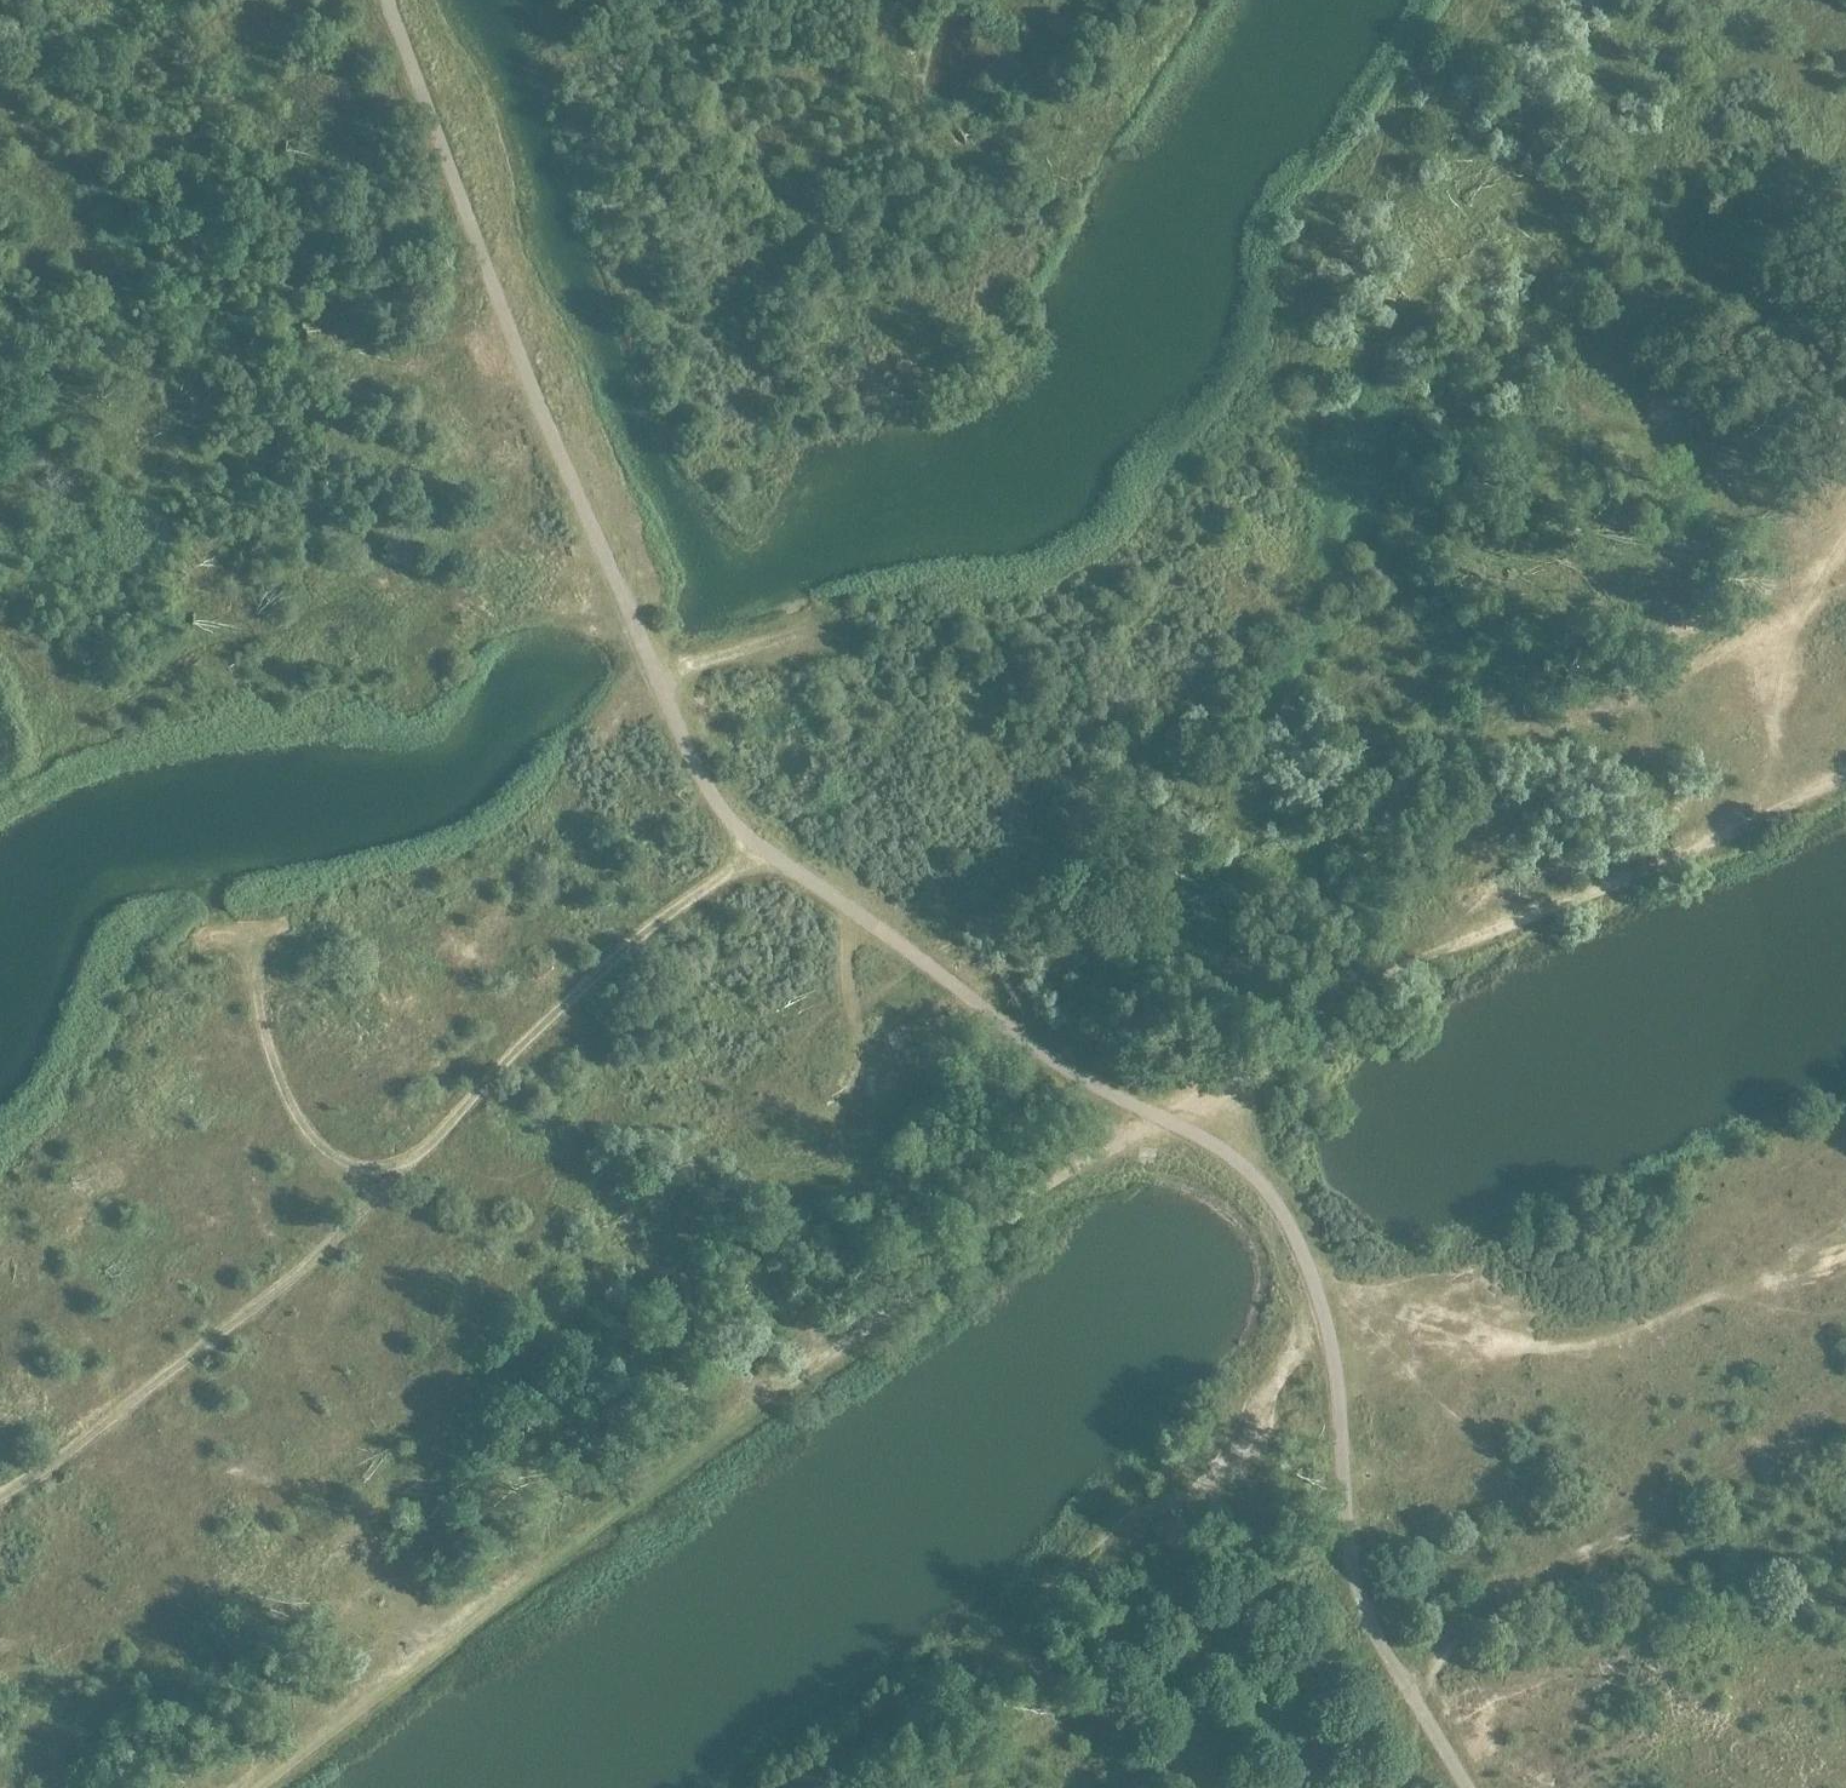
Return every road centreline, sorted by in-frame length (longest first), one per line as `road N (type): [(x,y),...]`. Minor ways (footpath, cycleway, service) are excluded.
road 1 (track): [(1269,1191),(1213,1143),(1059,1066),(756,845),(712,796),(682,743),(546,425),(388,0)]
road 2 (track): [(756,845),(641,932),(544,1022),(311,1259),(75,1445),(0,1494)]
road 3 (track): [(1287,1219),(1327,1334),(1356,1575),(1383,1643),(1468,1787)]
road 4 (track): [(422,1153),(365,1166),(335,1158),(311,1139),(273,1060),(247,932)]

